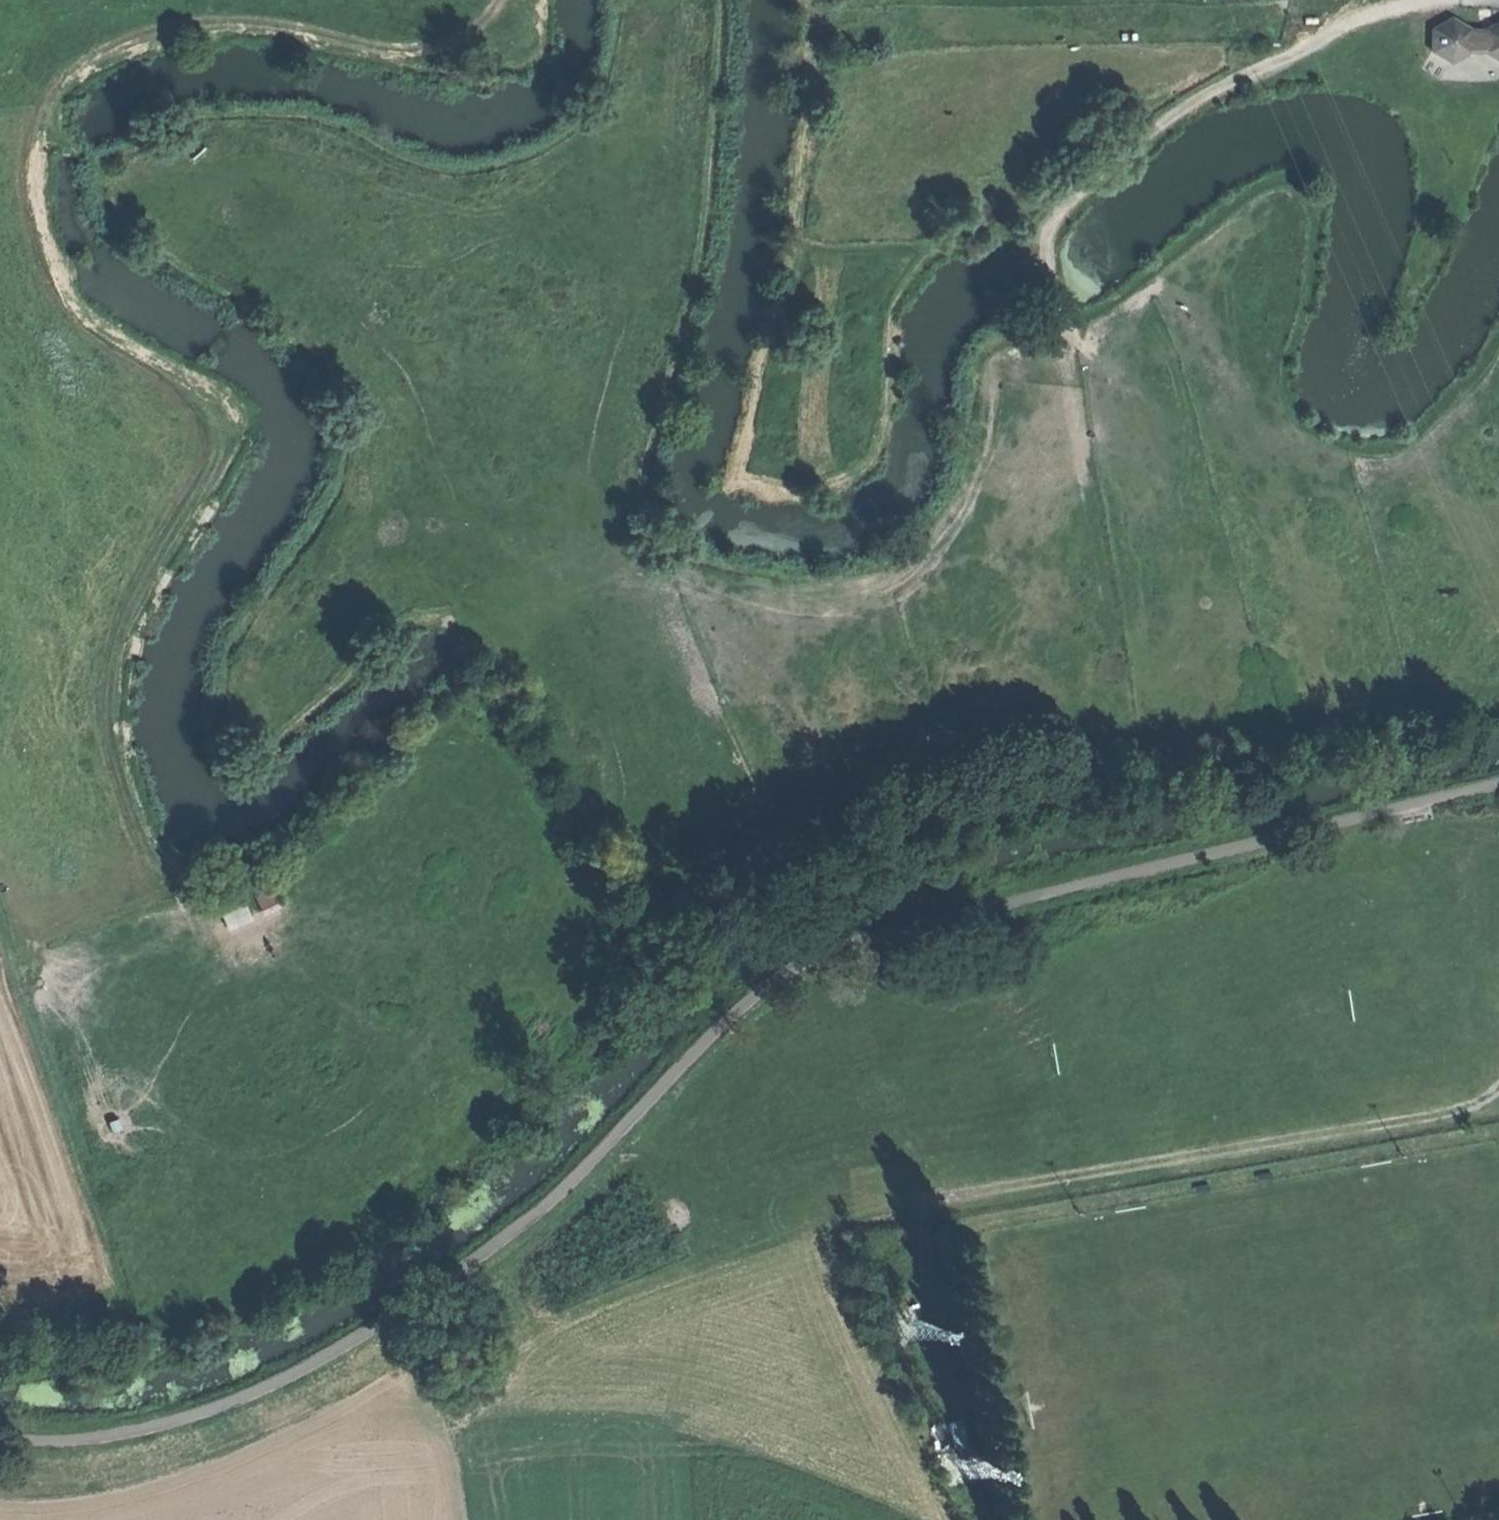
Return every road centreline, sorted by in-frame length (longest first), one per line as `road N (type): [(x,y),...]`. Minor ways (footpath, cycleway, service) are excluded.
road 1 (track): [(1454,0),(1342,28),(1195,103),(1130,149),(1061,213),(1050,247),(1055,299),(1019,331),(963,522),(899,577),(808,588),(701,565),(646,509),(641,430),(707,227),(726,7)]
road 2 (track): [(134,1322),(0,938)]
road 3 (track): [(0,1328),(113,1330),(134,1322)]

